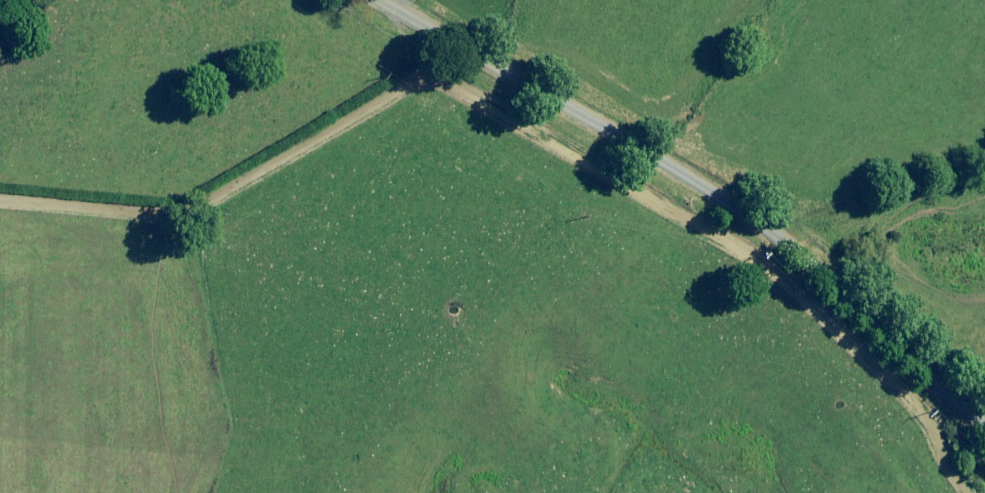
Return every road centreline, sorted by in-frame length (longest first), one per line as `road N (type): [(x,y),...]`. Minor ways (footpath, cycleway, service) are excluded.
road 1 (track): [(0,201),(192,211),(413,84),(440,83),(754,256),(926,419),(965,492)]
road 2 (track): [(376,0),(742,210),(874,316),(984,422)]

